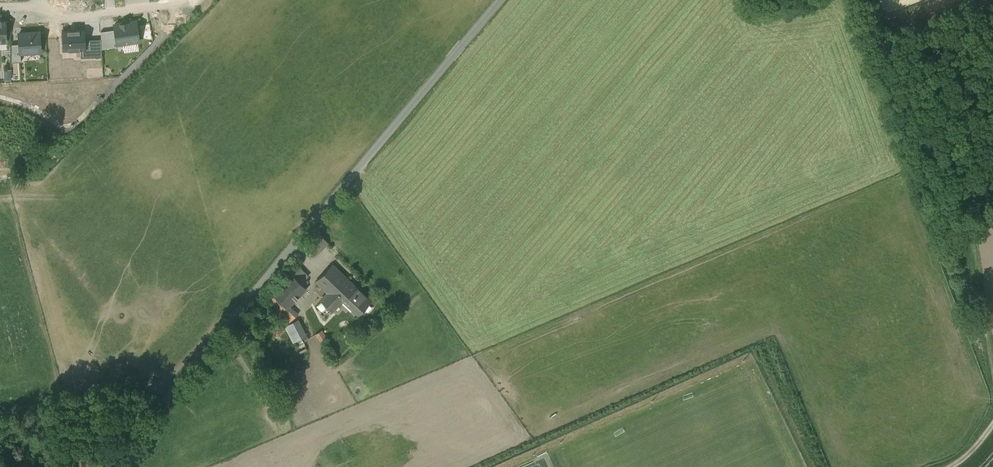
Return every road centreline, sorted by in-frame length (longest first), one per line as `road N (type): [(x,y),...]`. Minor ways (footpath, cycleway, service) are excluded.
road 1 (residential): [(124,466),(168,395),(501,0)]
road 2 (residential): [(40,5),(67,18),(182,0)]

